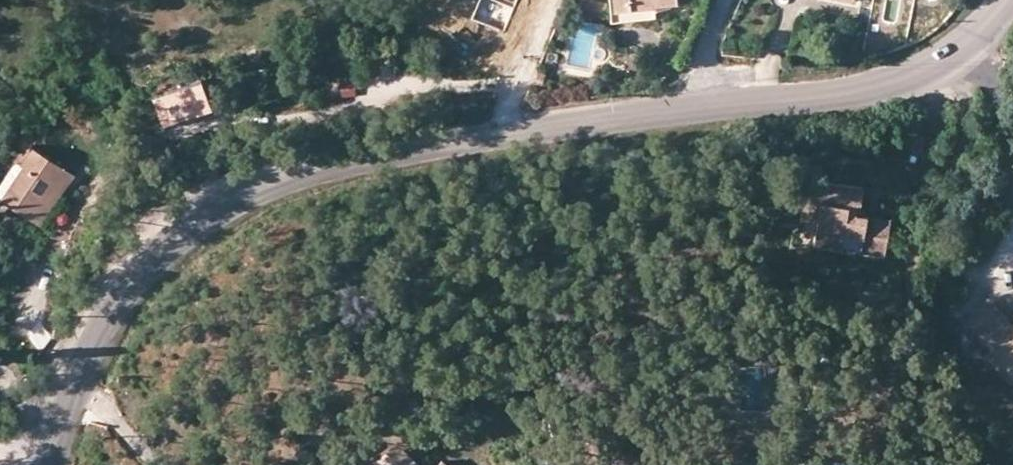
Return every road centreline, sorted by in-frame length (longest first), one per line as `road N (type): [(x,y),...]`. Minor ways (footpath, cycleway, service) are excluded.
road 1 (tertiary): [(934,69),(898,89),(359,162),(270,188),(175,244),(128,292),(80,367),(51,464)]
road 2 (residential): [(972,41),(994,92),(1000,162),(1012,184)]

